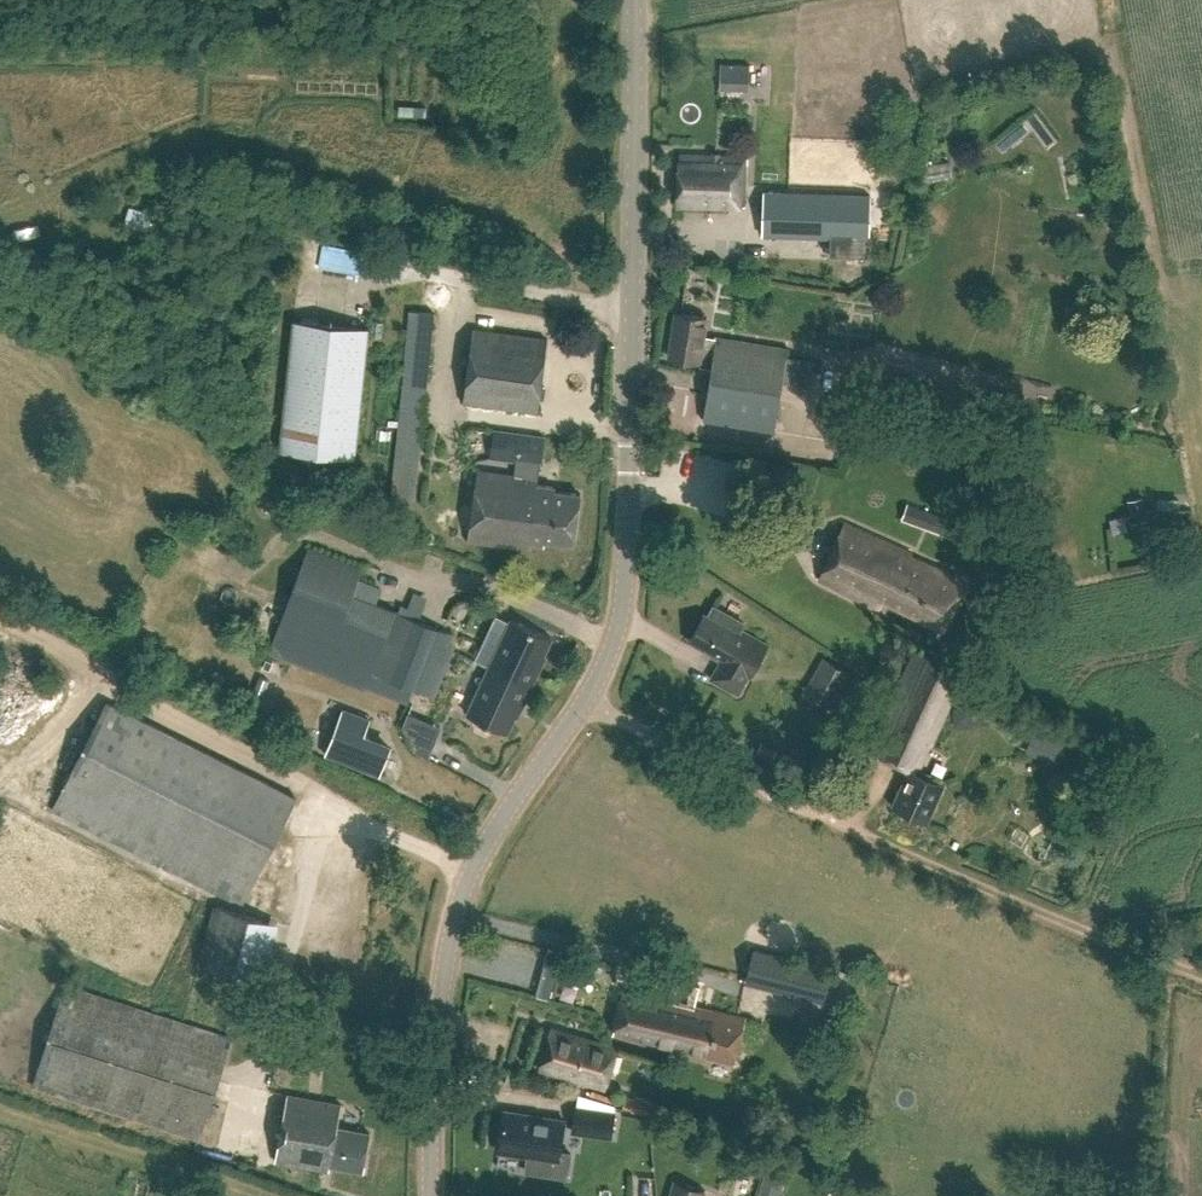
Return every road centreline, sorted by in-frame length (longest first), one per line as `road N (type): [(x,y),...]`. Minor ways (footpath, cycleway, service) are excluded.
road 1 (tertiary): [(434,1195),(445,966),(460,895),(512,797),(581,707),(623,606),(631,0)]
road 2 (track): [(471,872),(0,619)]

